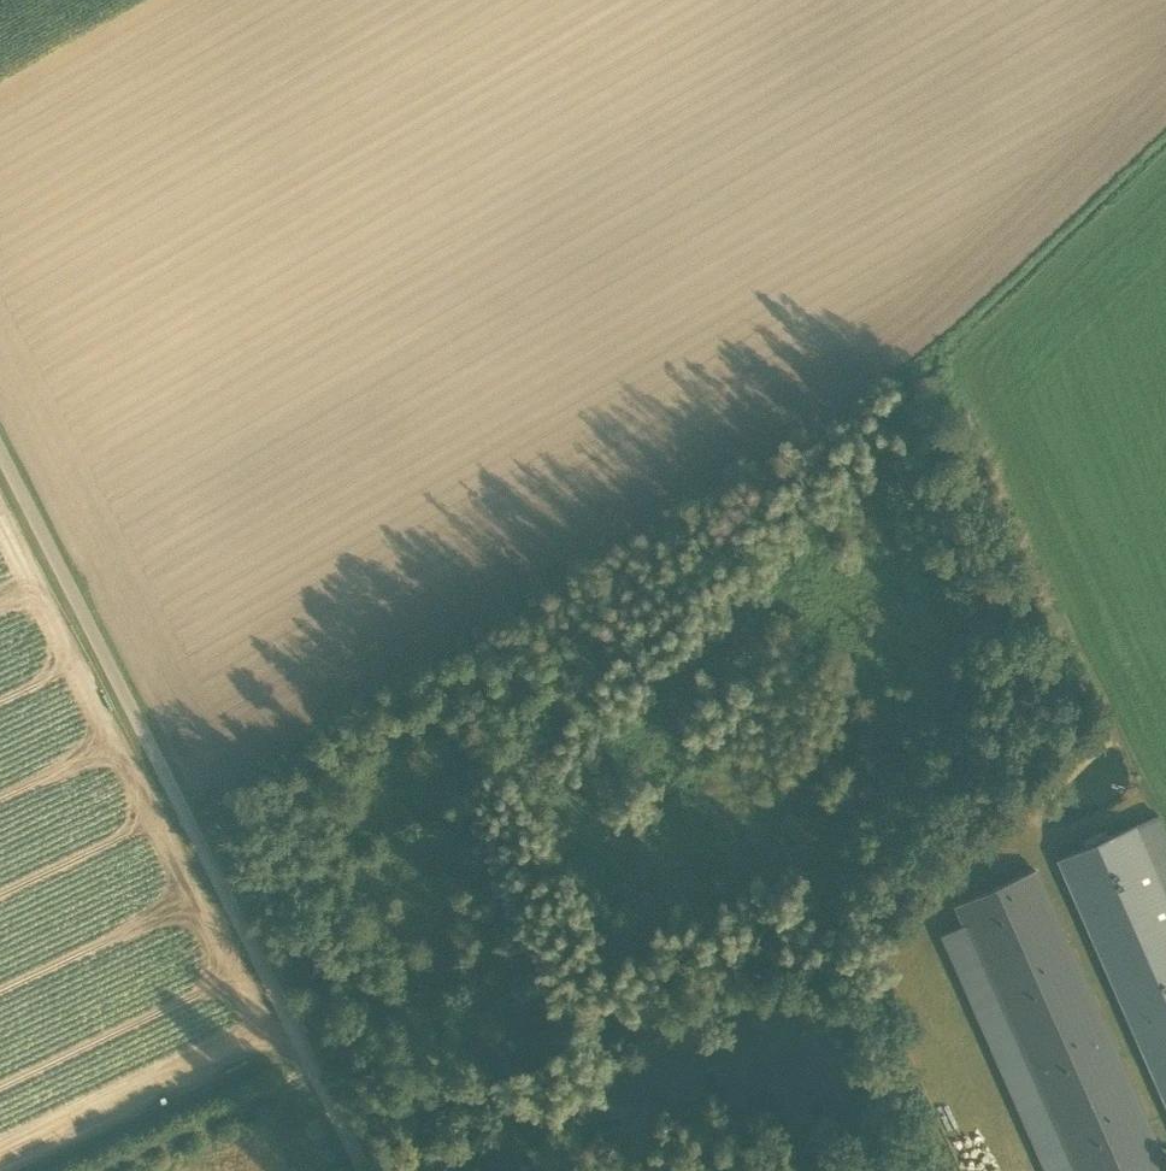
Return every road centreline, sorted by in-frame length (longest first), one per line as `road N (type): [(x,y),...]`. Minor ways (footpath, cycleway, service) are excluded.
road 1 (unclassified): [(359,1170),(0,456)]

